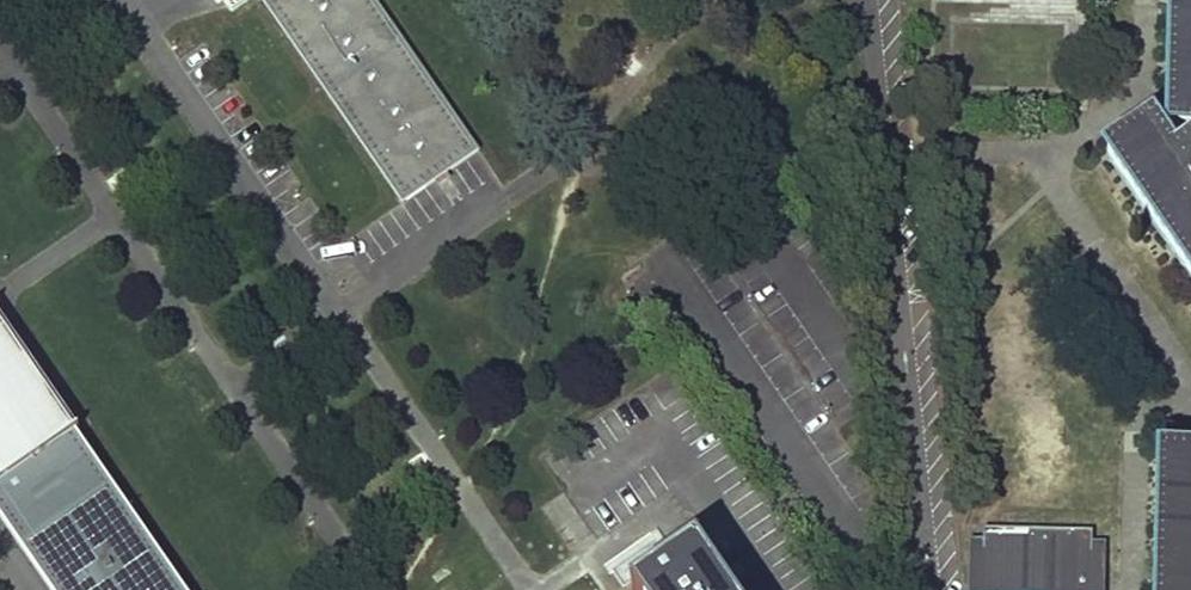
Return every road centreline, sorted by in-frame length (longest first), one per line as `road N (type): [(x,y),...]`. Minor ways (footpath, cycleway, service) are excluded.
road 1 (residential): [(938,589),(876,0)]

